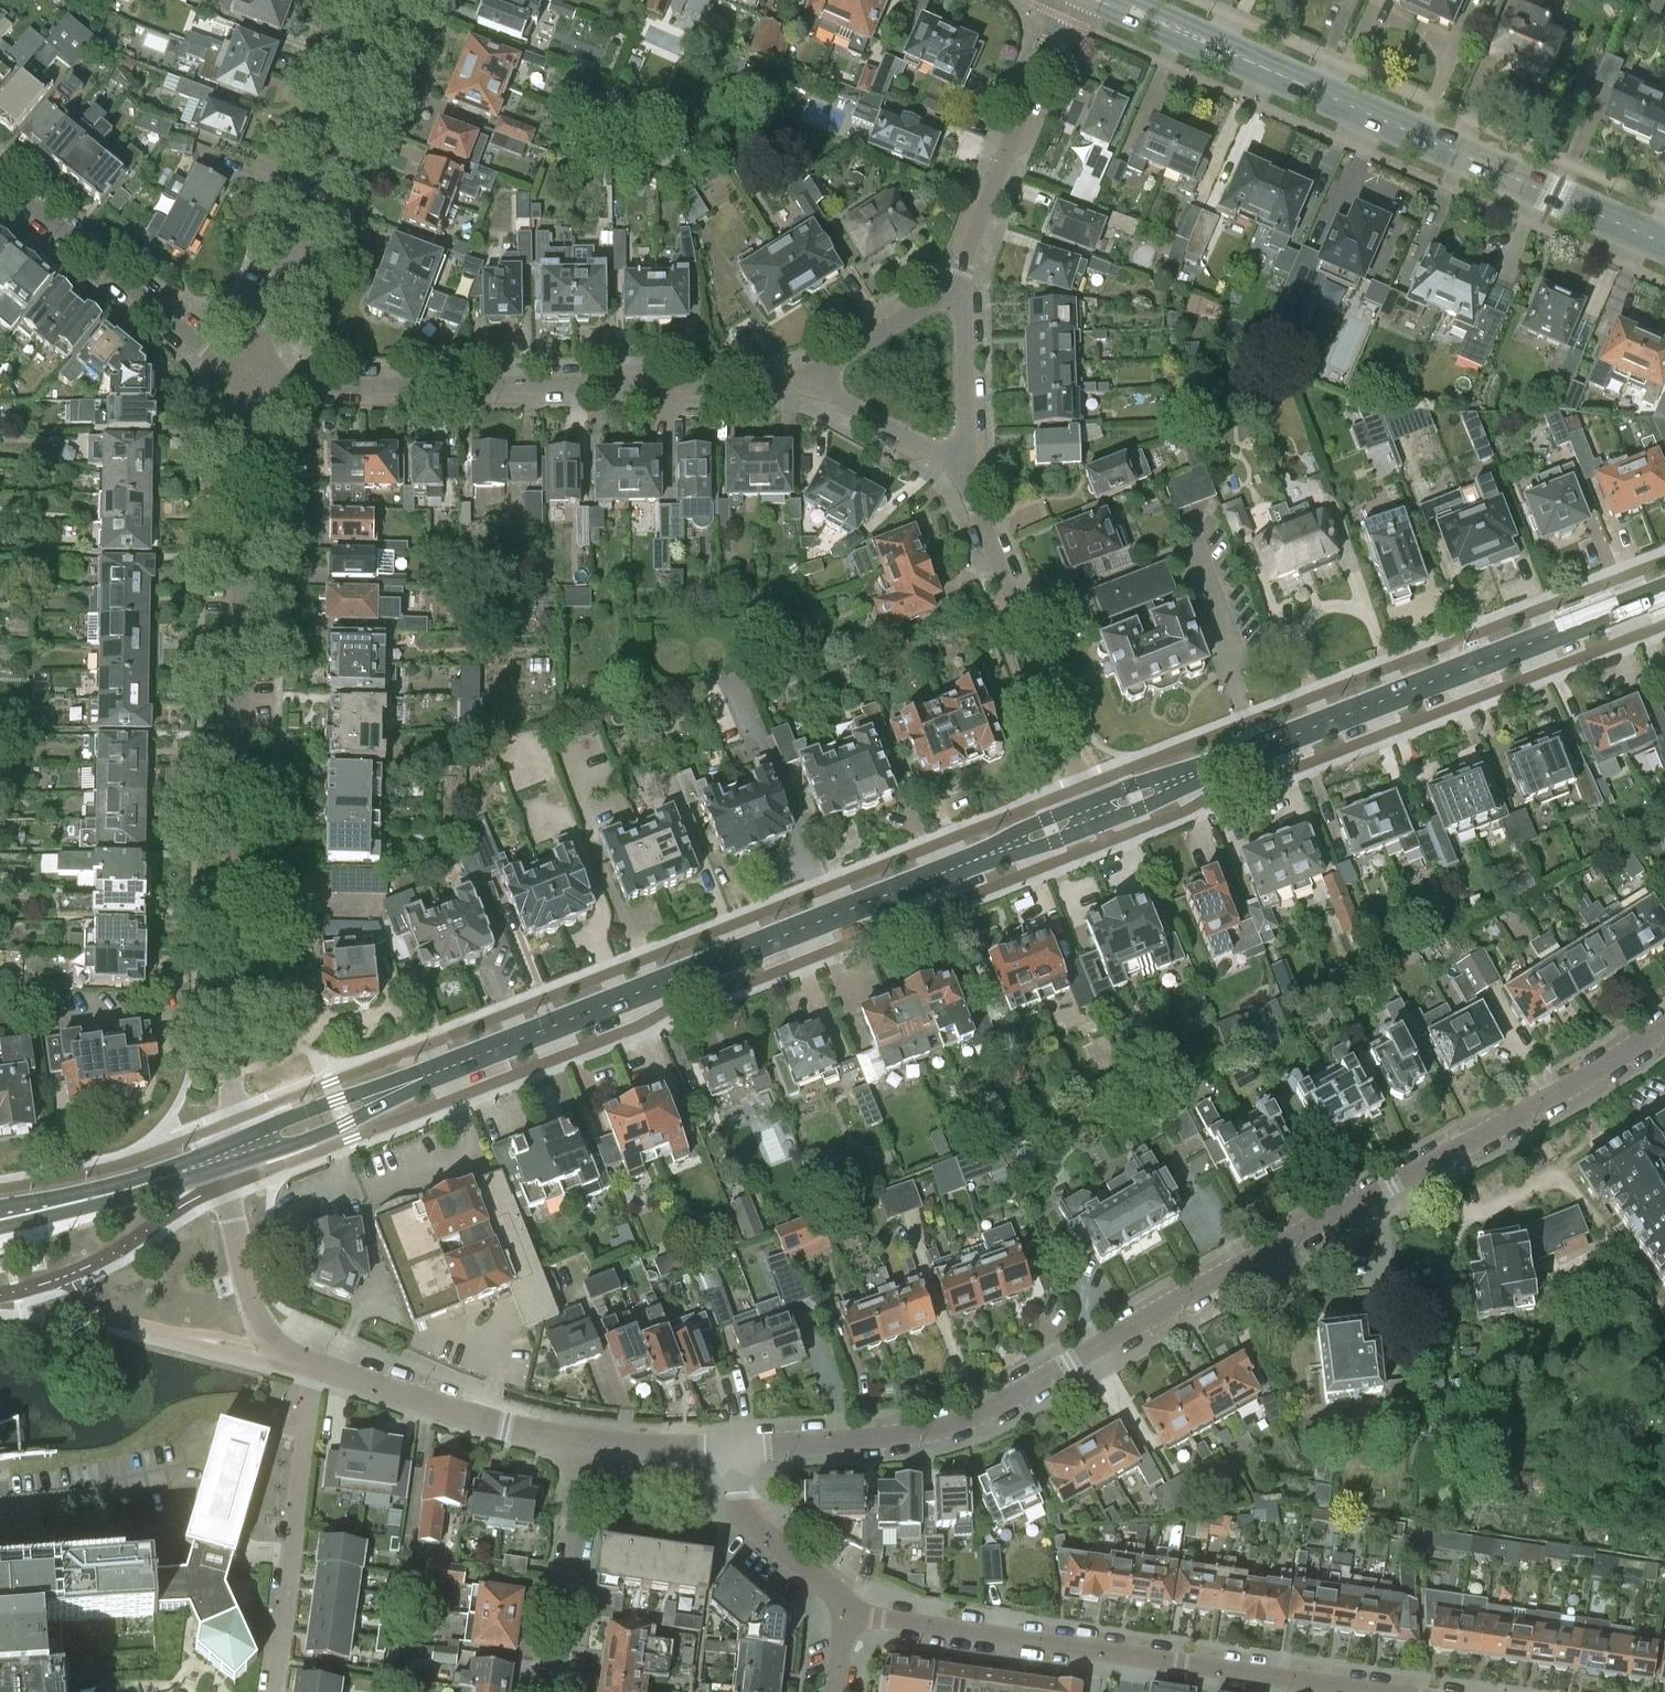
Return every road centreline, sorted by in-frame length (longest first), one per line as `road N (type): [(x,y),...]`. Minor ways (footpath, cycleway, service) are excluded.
road 1 (residential): [(733,1447),(903,1438),(1015,1396),(1664,1029)]
road 2 (residential): [(228,1157),(247,377)]
road 3 (secondary): [(1008,849),(402,1089)]
road 4 (tertiary): [(1664,247),(1108,0)]
road 5 (residential): [(247,377),(283,385),(815,381)]
road 6 (secondary): [(1664,593),(1181,782)]
road 7 (residential): [(247,377),(388,0)]
road 8 (residential): [(1091,803),(958,465)]
road 9 (residential): [(318,1368),(272,1691)]
road 10 (residential): [(247,377),(0,177)]
road 11 (residential): [(954,296),(1066,0)]
road 12 (residential): [(1381,1691),(1100,1651)]
road 13 (residential): [(318,1368),(582,1443)]
road 14 (residential): [(1100,1651),(849,1613)]
road 15 (residential): [(582,1443),(550,1691)]
road 16 (secondary): [(228,1157),(0,1222)]
road 17 (residential): [(849,1613),(747,1518),(733,1447)]
road 18 (residential): [(280,1351),(254,1301),(227,1185),(228,1157)]
road 19 (residential): [(958,465),(966,439),(962,319),(954,296)]
road 20 (secondary): [(402,1089),(334,1101),(277,1124),(251,1148)]
road 21 (residential): [(815,381),(958,465)]
road 22 (secondary): [(251,1148),(287,1148),(402,1089)]
road 23 (residential): [(815,381),(954,296)]
road 24 (residential): [(582,1443),(733,1447)]

